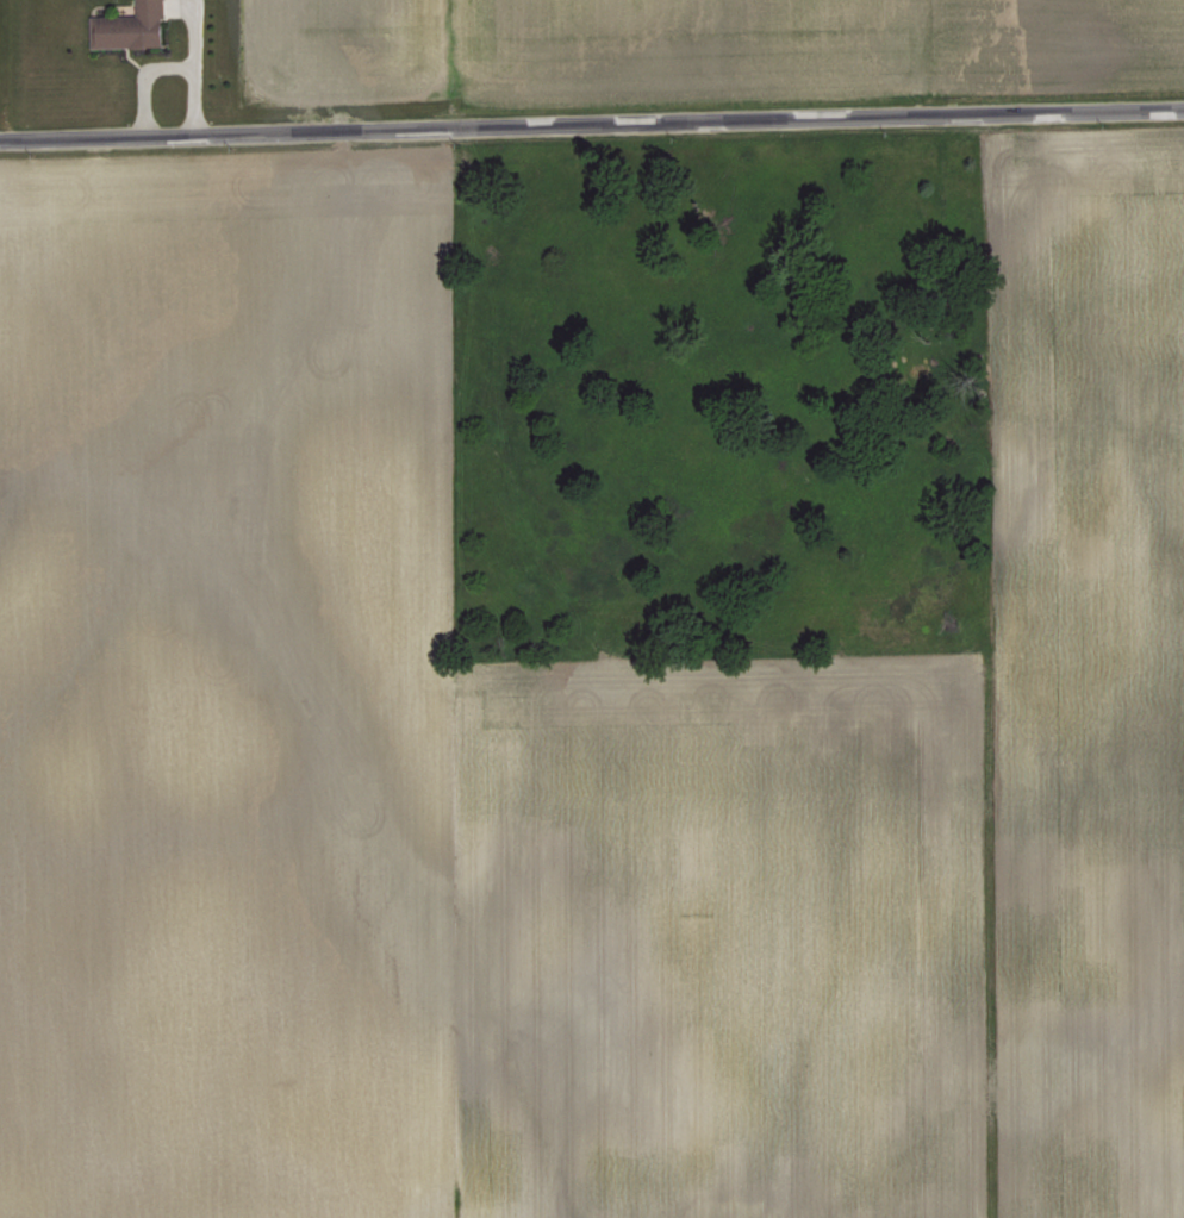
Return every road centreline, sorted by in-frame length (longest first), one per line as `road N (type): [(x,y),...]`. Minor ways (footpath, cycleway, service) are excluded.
road 1 (residential): [(0,143),(1183,109)]

